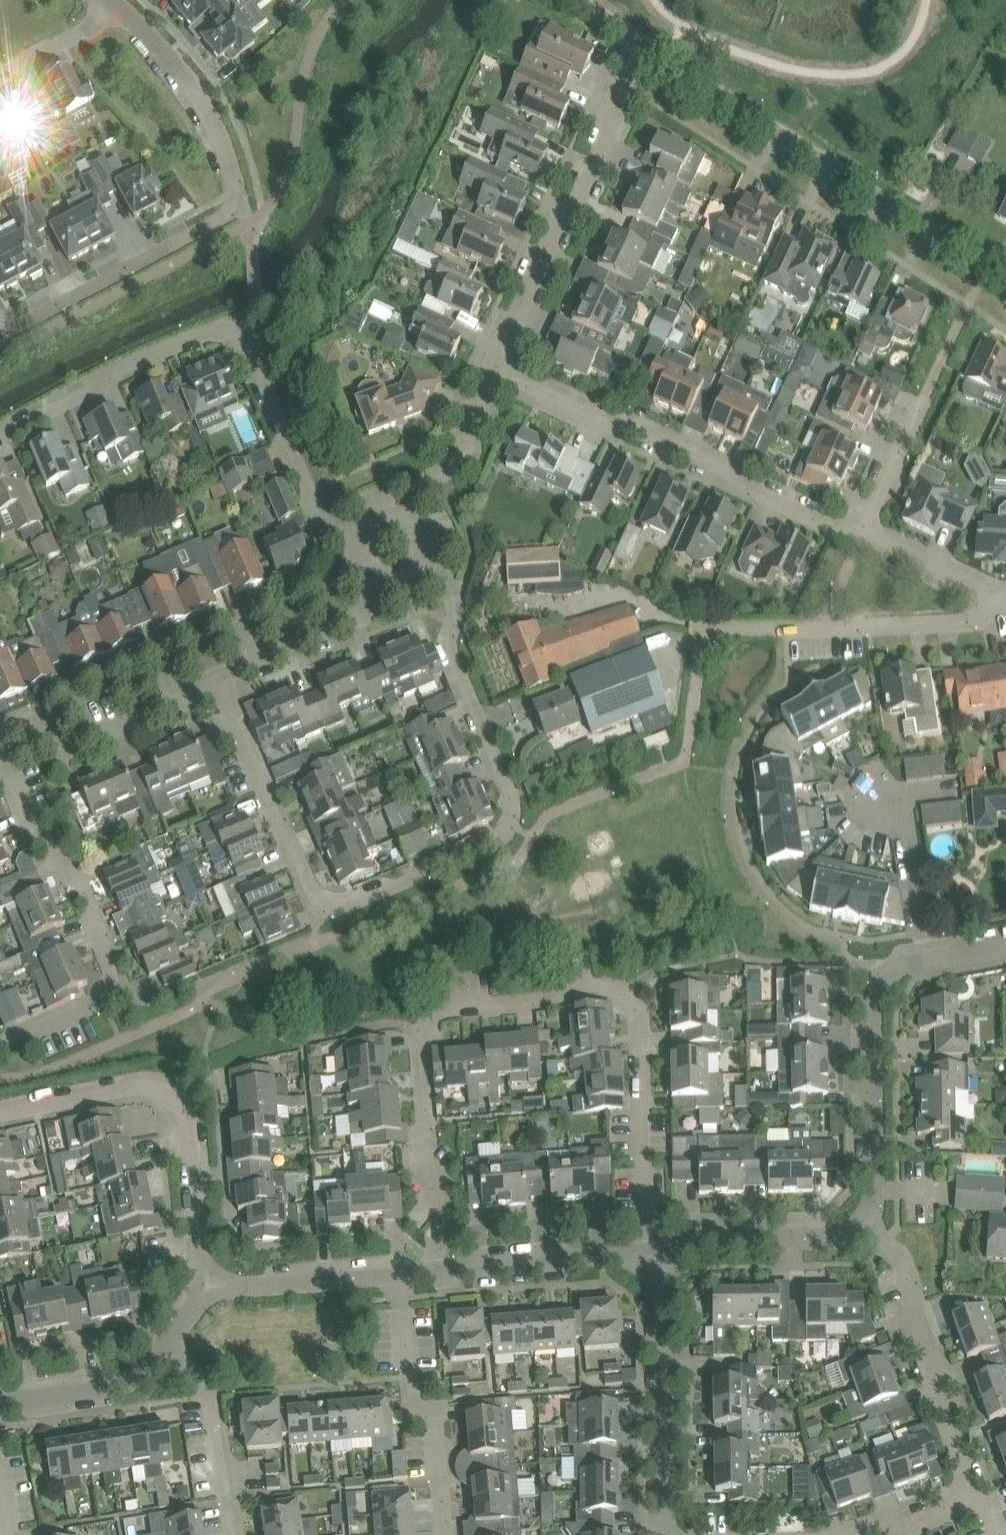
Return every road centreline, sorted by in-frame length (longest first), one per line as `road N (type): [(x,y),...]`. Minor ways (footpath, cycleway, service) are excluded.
road 1 (residential): [(656,1255),(645,1234),(635,1001),(606,983),(422,1008),(434,1189),(443,1215),(439,1274)]
road 2 (residential): [(223,688),(304,879),(324,903),(344,905),(489,847),(509,824),(514,799),(446,637),(456,612),(451,585),(426,573)]
road 3 (residential): [(114,4),(198,95),(244,205),(0,340)]
road 4 (residential): [(0,440),(238,326),(314,507),(360,543)]
road 5 (unclassified): [(992,263),(643,44)]
road 6 (residential): [(866,533),(498,373)]
road 7 (unclassified): [(201,1290),(185,1109),(168,1094),(130,1085),(0,1112)]
road 8 (residential): [(498,373),(643,44)]
road 9 (residential): [(38,1030),(98,1007),(114,976),(63,858),(28,827),(0,752)]
road 10 (unclassified): [(867,1225),(878,1204),(872,1013),(879,981),(930,961)]
road 11 (residential): [(708,635),(971,623),(996,595)]
road 12 (residential): [(866,533),(992,263)]
road 13 (residential): [(974,1495),(904,1258),(867,1225)]
road 14 (residential): [(668,1534),(656,1255)]
road 15 (residential): [(444,1534),(435,1428),(408,1369),(402,1275)]
road 16 (residential): [(930,961),(912,831),(881,801),(952,792)]
road 17 (residential): [(0,737),(24,727),(51,735),(72,752),(223,688)]
road 18 (unclassified): [(439,1274),(656,1255)]
road 19 (unclassified): [(656,1255),(830,1240),(867,1225)]
road 20 (residential): [(232,1534),(209,1386),(166,1346)]
road 21 (unclassified): [(201,1290),(402,1275)]
road 22 (residential): [(223,688),(226,671),(359,617),(375,586)]
road 23 (unclassified): [(0,1406),(118,1386),(148,1372),(166,1346)]
road 24 (residential): [(411,522),(461,457),(498,373)]
road 25 (residential): [(996,595),(866,533)]
road 26 (residential): [(114,4),(91,28),(0,75)]

